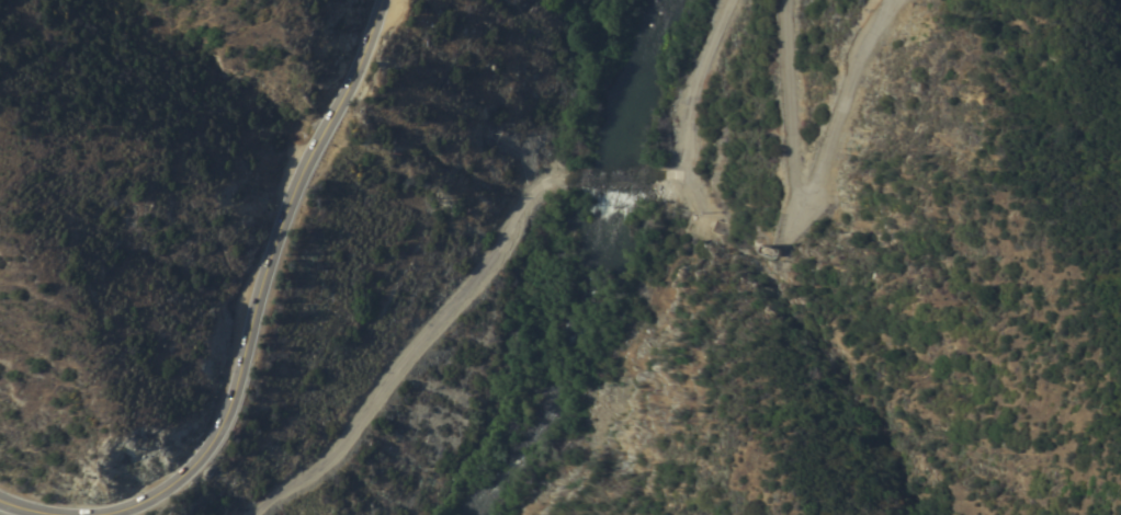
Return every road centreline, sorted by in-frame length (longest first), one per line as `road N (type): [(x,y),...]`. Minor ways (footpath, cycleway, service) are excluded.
road 1 (track): [(251,514),(346,442),(408,352),(482,270),(532,187),(557,178),(683,168),(695,83),(728,0)]
road 2 (secondary): [(377,0),(309,167),(225,422),(206,453),(150,495),(106,512),(64,514),(0,498)]
road 3 (track): [(784,0),(790,173),(797,190),(818,172),(856,60),(887,0)]

